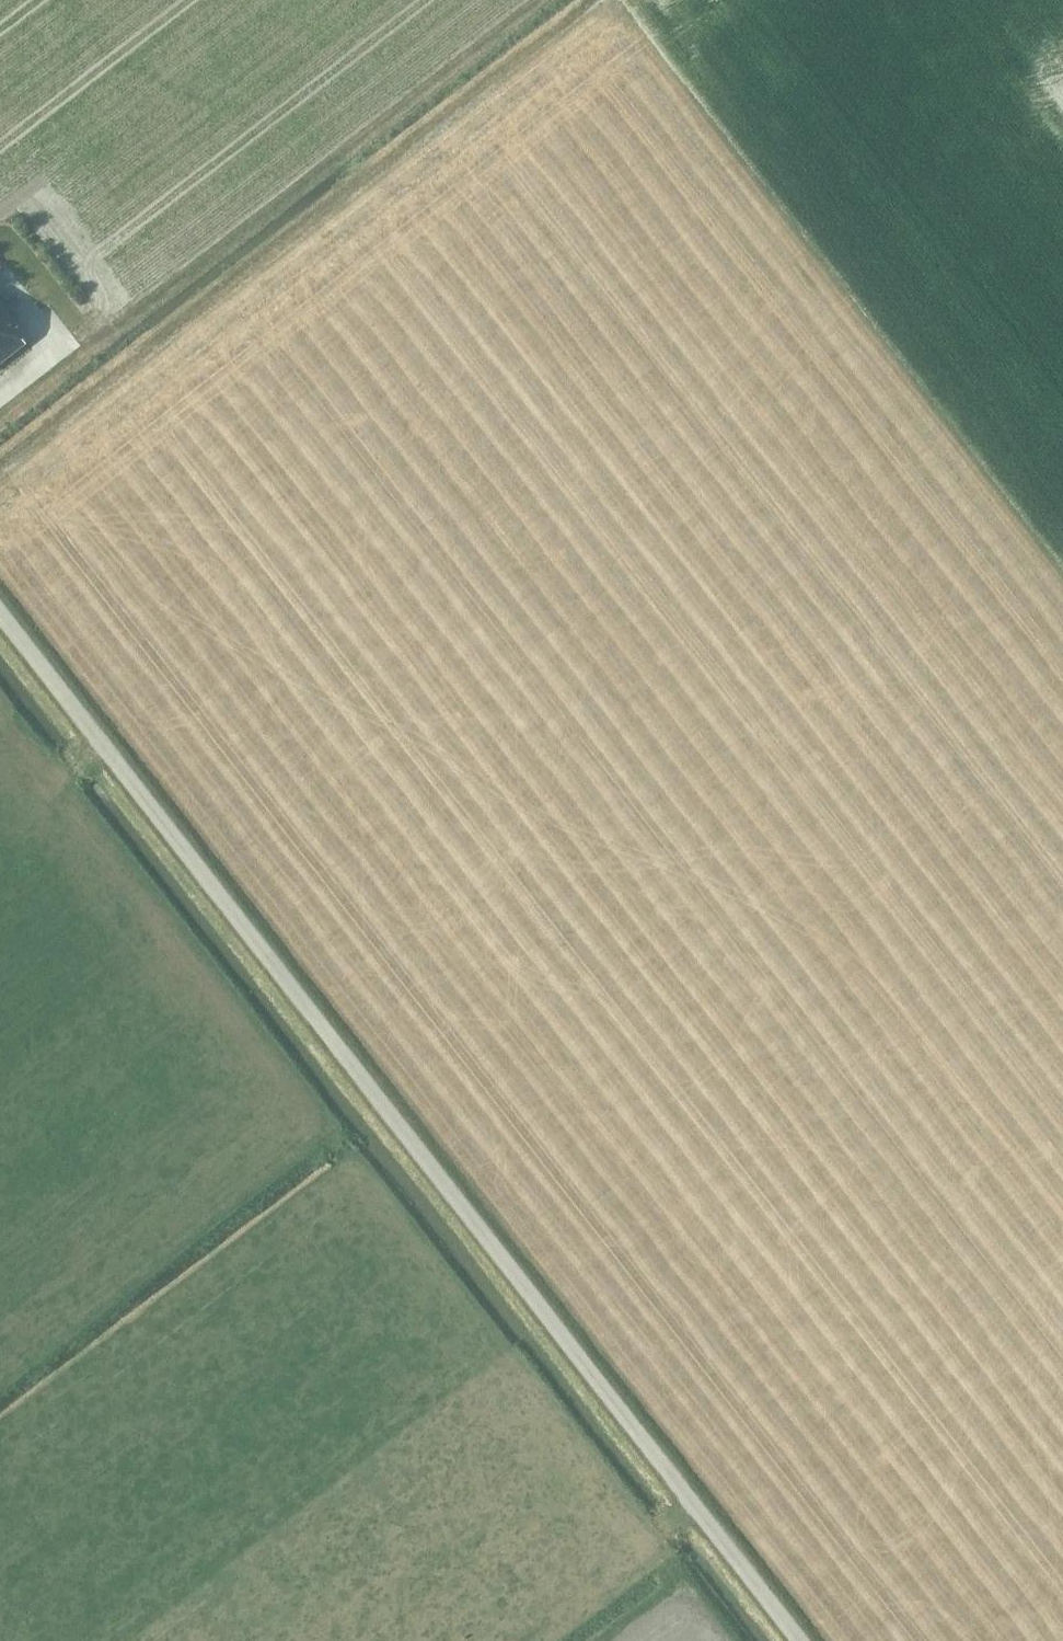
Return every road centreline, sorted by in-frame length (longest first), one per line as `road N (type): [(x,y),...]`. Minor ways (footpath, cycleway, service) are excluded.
road 1 (unclassified): [(804,1640),(0,609)]

